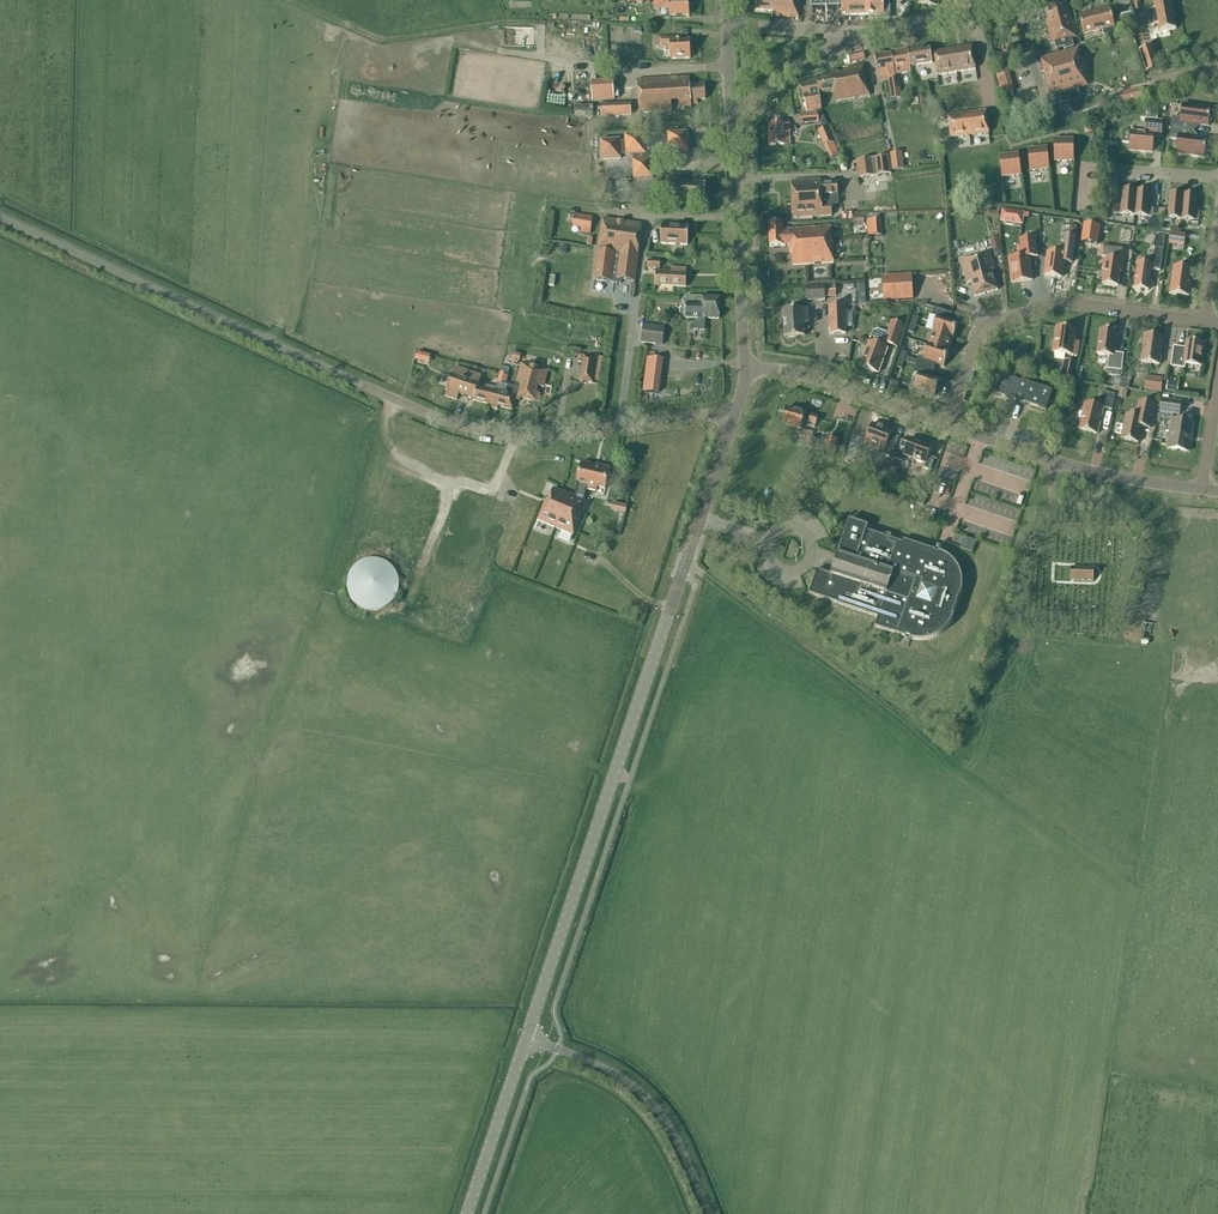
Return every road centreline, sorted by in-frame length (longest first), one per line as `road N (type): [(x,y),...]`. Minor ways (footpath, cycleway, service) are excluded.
road 1 (unclassified): [(735,418),(516,435),(441,420),(0,212)]
road 2 (tertiary): [(529,1030),(735,418)]
road 3 (residential): [(948,426),(978,334),(1000,320),(1062,304),(1204,322)]
road 4 (unclassified): [(714,1213),(686,1142),(644,1084),(529,1030)]
road 5 (unclassified): [(1200,490),(1118,479),(948,426)]
road 6 (tertiary): [(745,367),(732,107)]
road 7 (unclassified): [(948,426),(807,375),(745,367)]
road 8 (tertiary): [(467,1213),(529,1030)]
road 9 (residential): [(732,107),(800,61),(863,33)]
road 10 (residential): [(1082,168),(1217,180)]
road 11 (residential): [(728,26),(863,33)]

